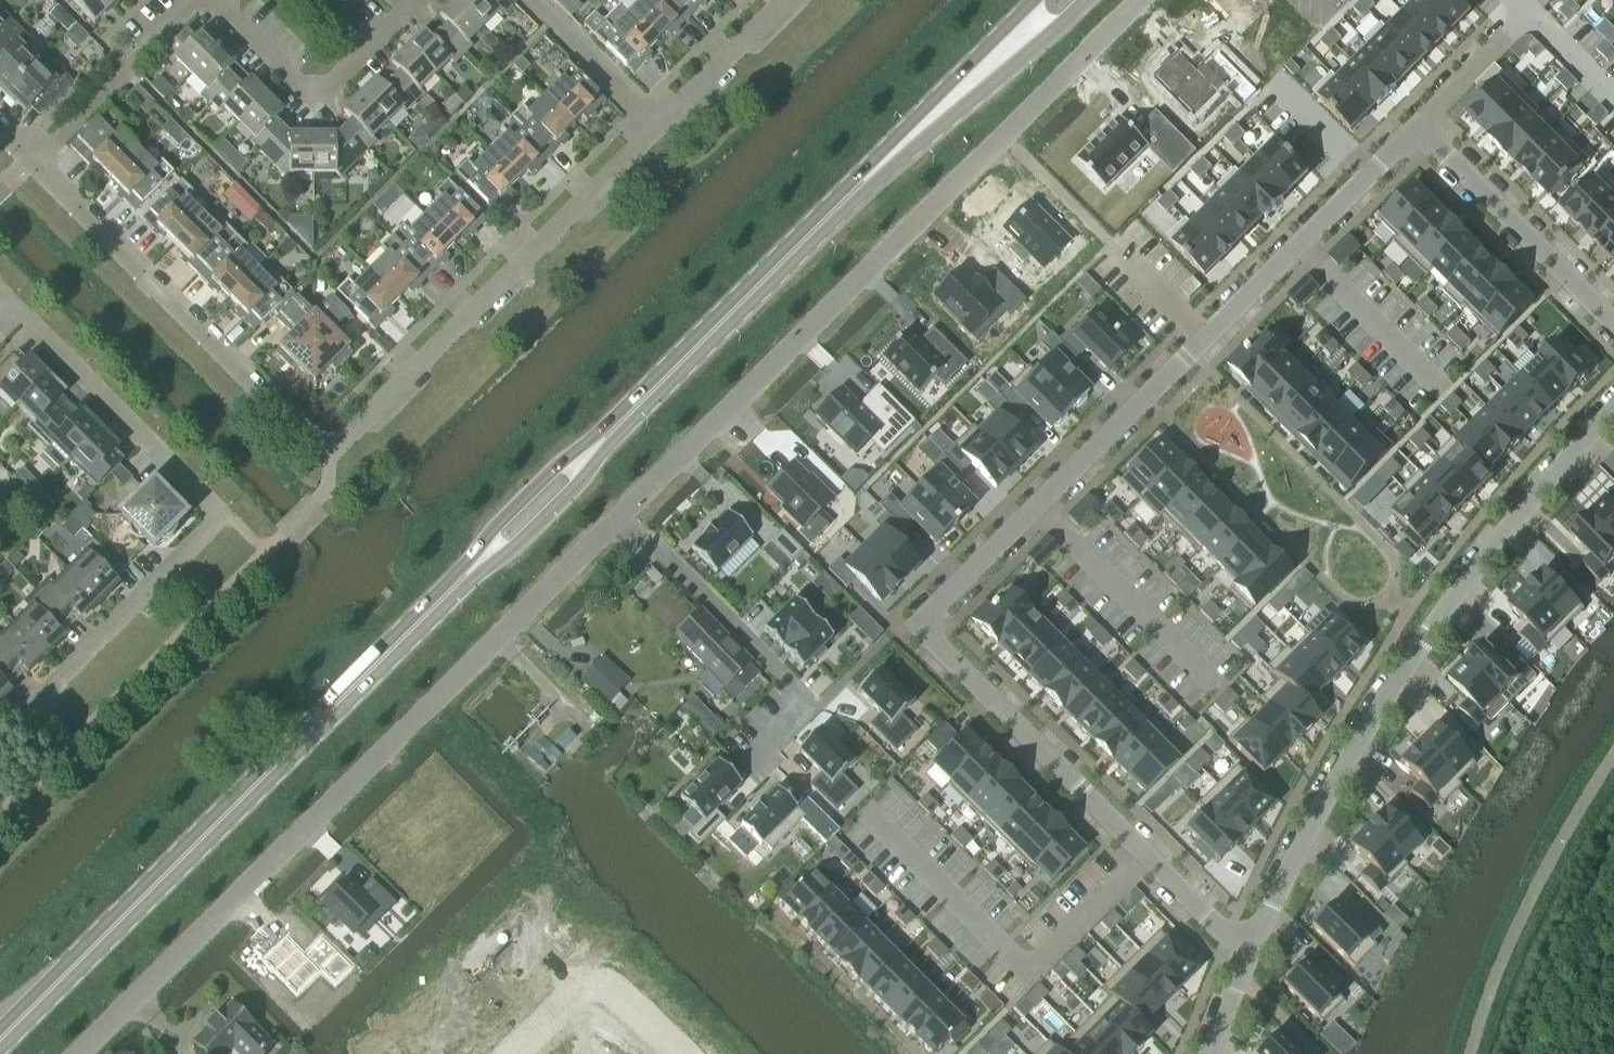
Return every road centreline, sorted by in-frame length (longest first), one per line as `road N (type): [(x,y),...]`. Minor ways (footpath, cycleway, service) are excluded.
road 1 (secondary): [(985,71),(538,493),(0,1037)]
road 2 (residential): [(1418,130),(939,603),(929,623),(941,647),(1143,854)]
road 3 (residential): [(80,1053),(621,513)]
road 4 (residential): [(621,513),(1139,0)]
road 5 (residential): [(1613,411),(1515,520),(1413,655),(1252,943)]
road 6 (residential): [(0,731),(223,512),(5,295),(0,300)]
road 7 (residential): [(329,445),(343,441),(654,128)]
road 8 (residential): [(329,445),(33,162)]
road 9 (residential): [(867,810),(1028,970),(1143,854)]
road 10 (residential): [(621,513),(812,704),(747,767)]
road 11 (residential): [(213,0),(315,99),(416,0)]
road 12 (residential): [(1613,324),(1418,130)]
road 13 (residential): [(33,162),(202,0)]
road 14 (residential): [(654,128),(784,0)]
road 15 (residential): [(654,128),(527,0)]
road 16 (residential): [(670,1053),(606,992),(541,1053)]
road 17 (residential): [(1418,130),(1533,15)]
road 18 (residential): [(1143,854),(1207,916),(1252,943)]
road 19 (secondary): [(985,71),(1084,0)]
road 20 (residential): [(1252,943),(1204,1053)]

